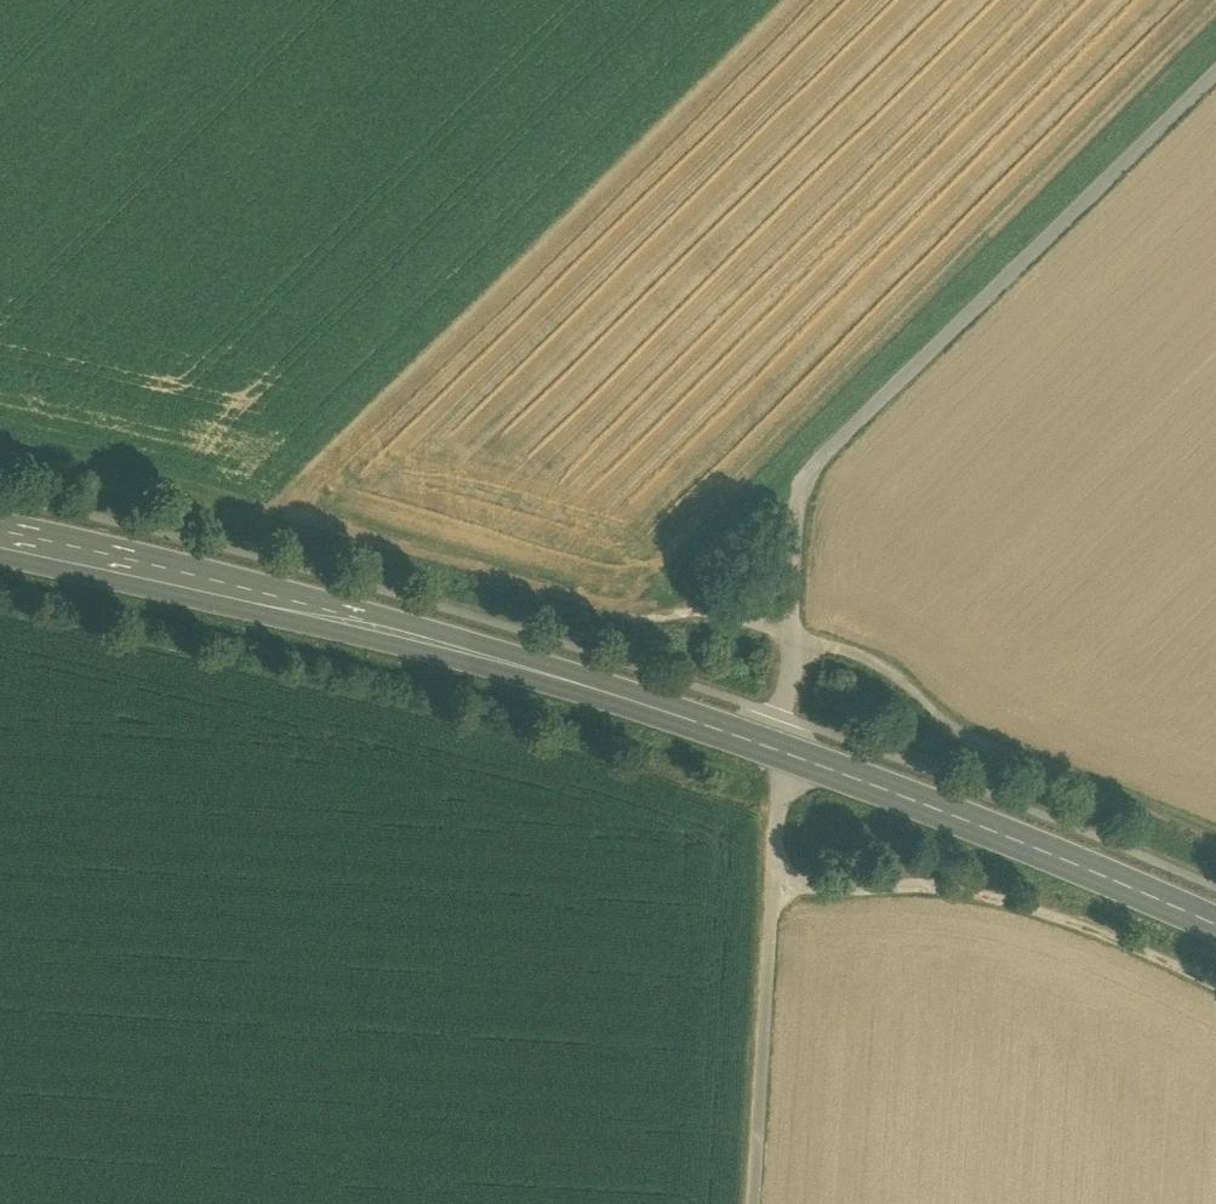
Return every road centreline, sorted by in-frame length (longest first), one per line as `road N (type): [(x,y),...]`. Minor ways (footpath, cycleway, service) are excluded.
road 1 (track): [(1215,73),(807,477),(796,515),(779,716),(755,1203)]
road 2 (track): [(0,460),(635,618),(700,611),(763,625),(890,673),(963,737),(1016,763),(1215,845)]
road 3 (secondary): [(1215,928),(779,750),(198,589),(0,549)]
road 4 (track): [(1215,993),(1045,918),(960,894),(774,887)]

